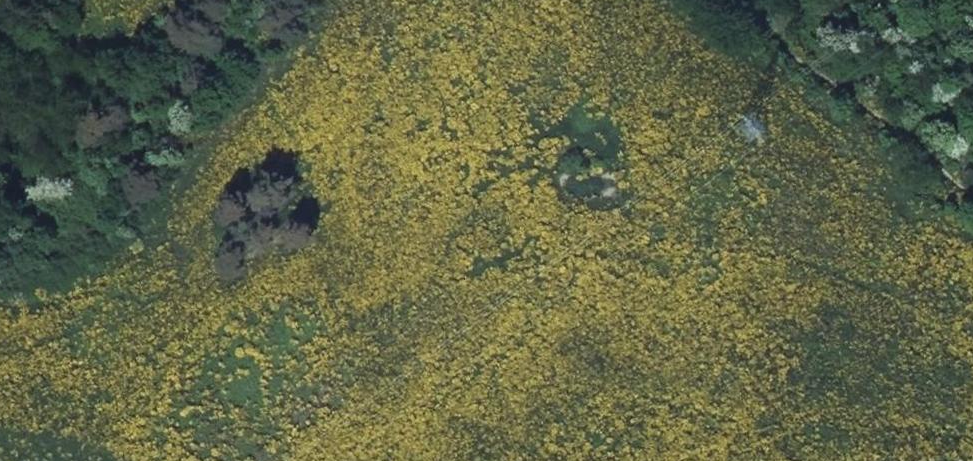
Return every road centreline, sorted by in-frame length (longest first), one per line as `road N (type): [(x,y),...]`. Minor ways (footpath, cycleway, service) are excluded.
road 1 (track): [(972,186),(715,0)]

